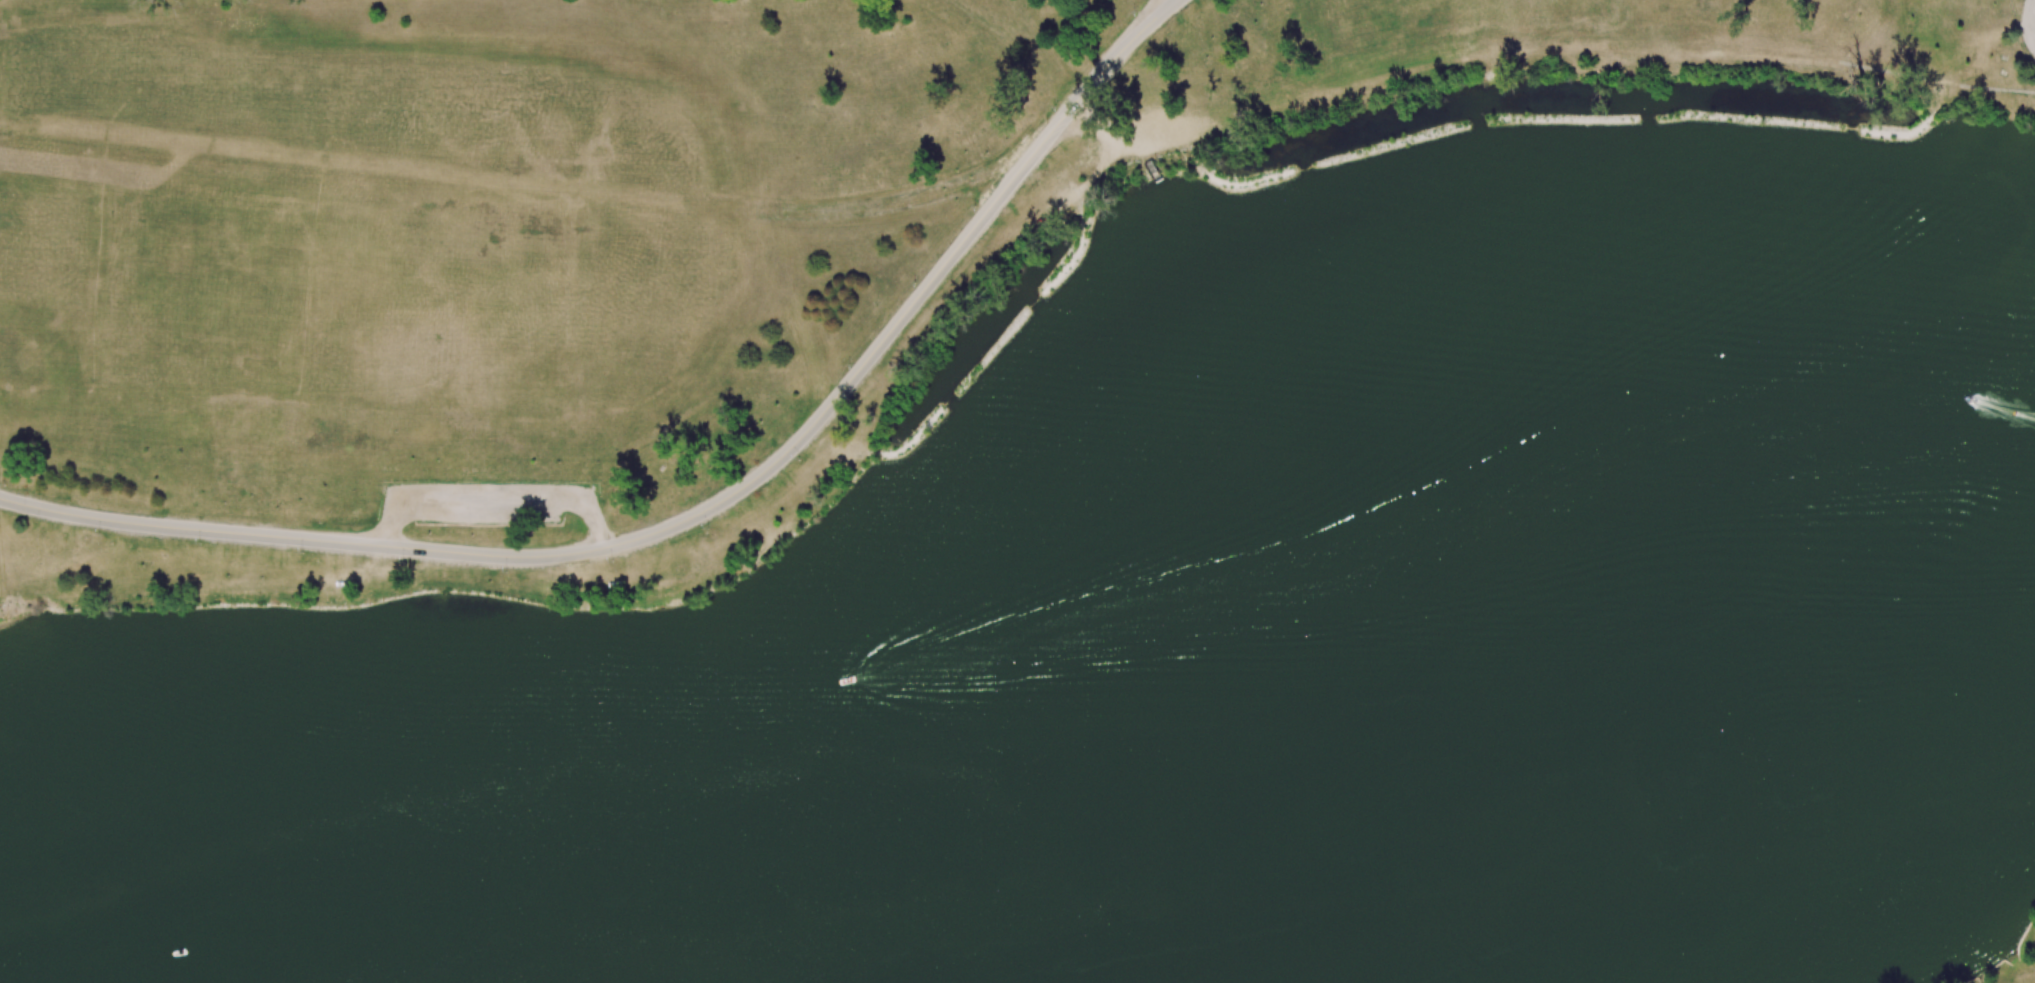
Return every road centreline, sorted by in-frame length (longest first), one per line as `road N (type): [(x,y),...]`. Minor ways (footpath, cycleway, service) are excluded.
road 1 (tertiary): [(1177,0),(1098,79),(789,451),(728,498),(664,531),(568,555),(489,556),(164,528),(0,499)]

